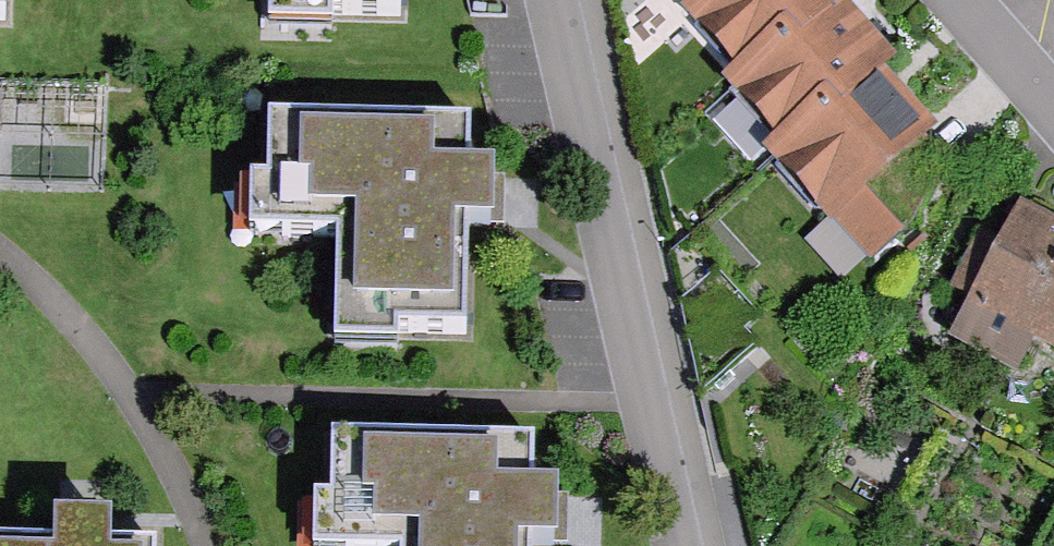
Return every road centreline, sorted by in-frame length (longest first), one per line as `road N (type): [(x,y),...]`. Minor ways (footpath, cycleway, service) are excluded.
road 1 (residential): [(676,545),(554,0)]
road 2 (residential): [(955,0),(1053,108)]

